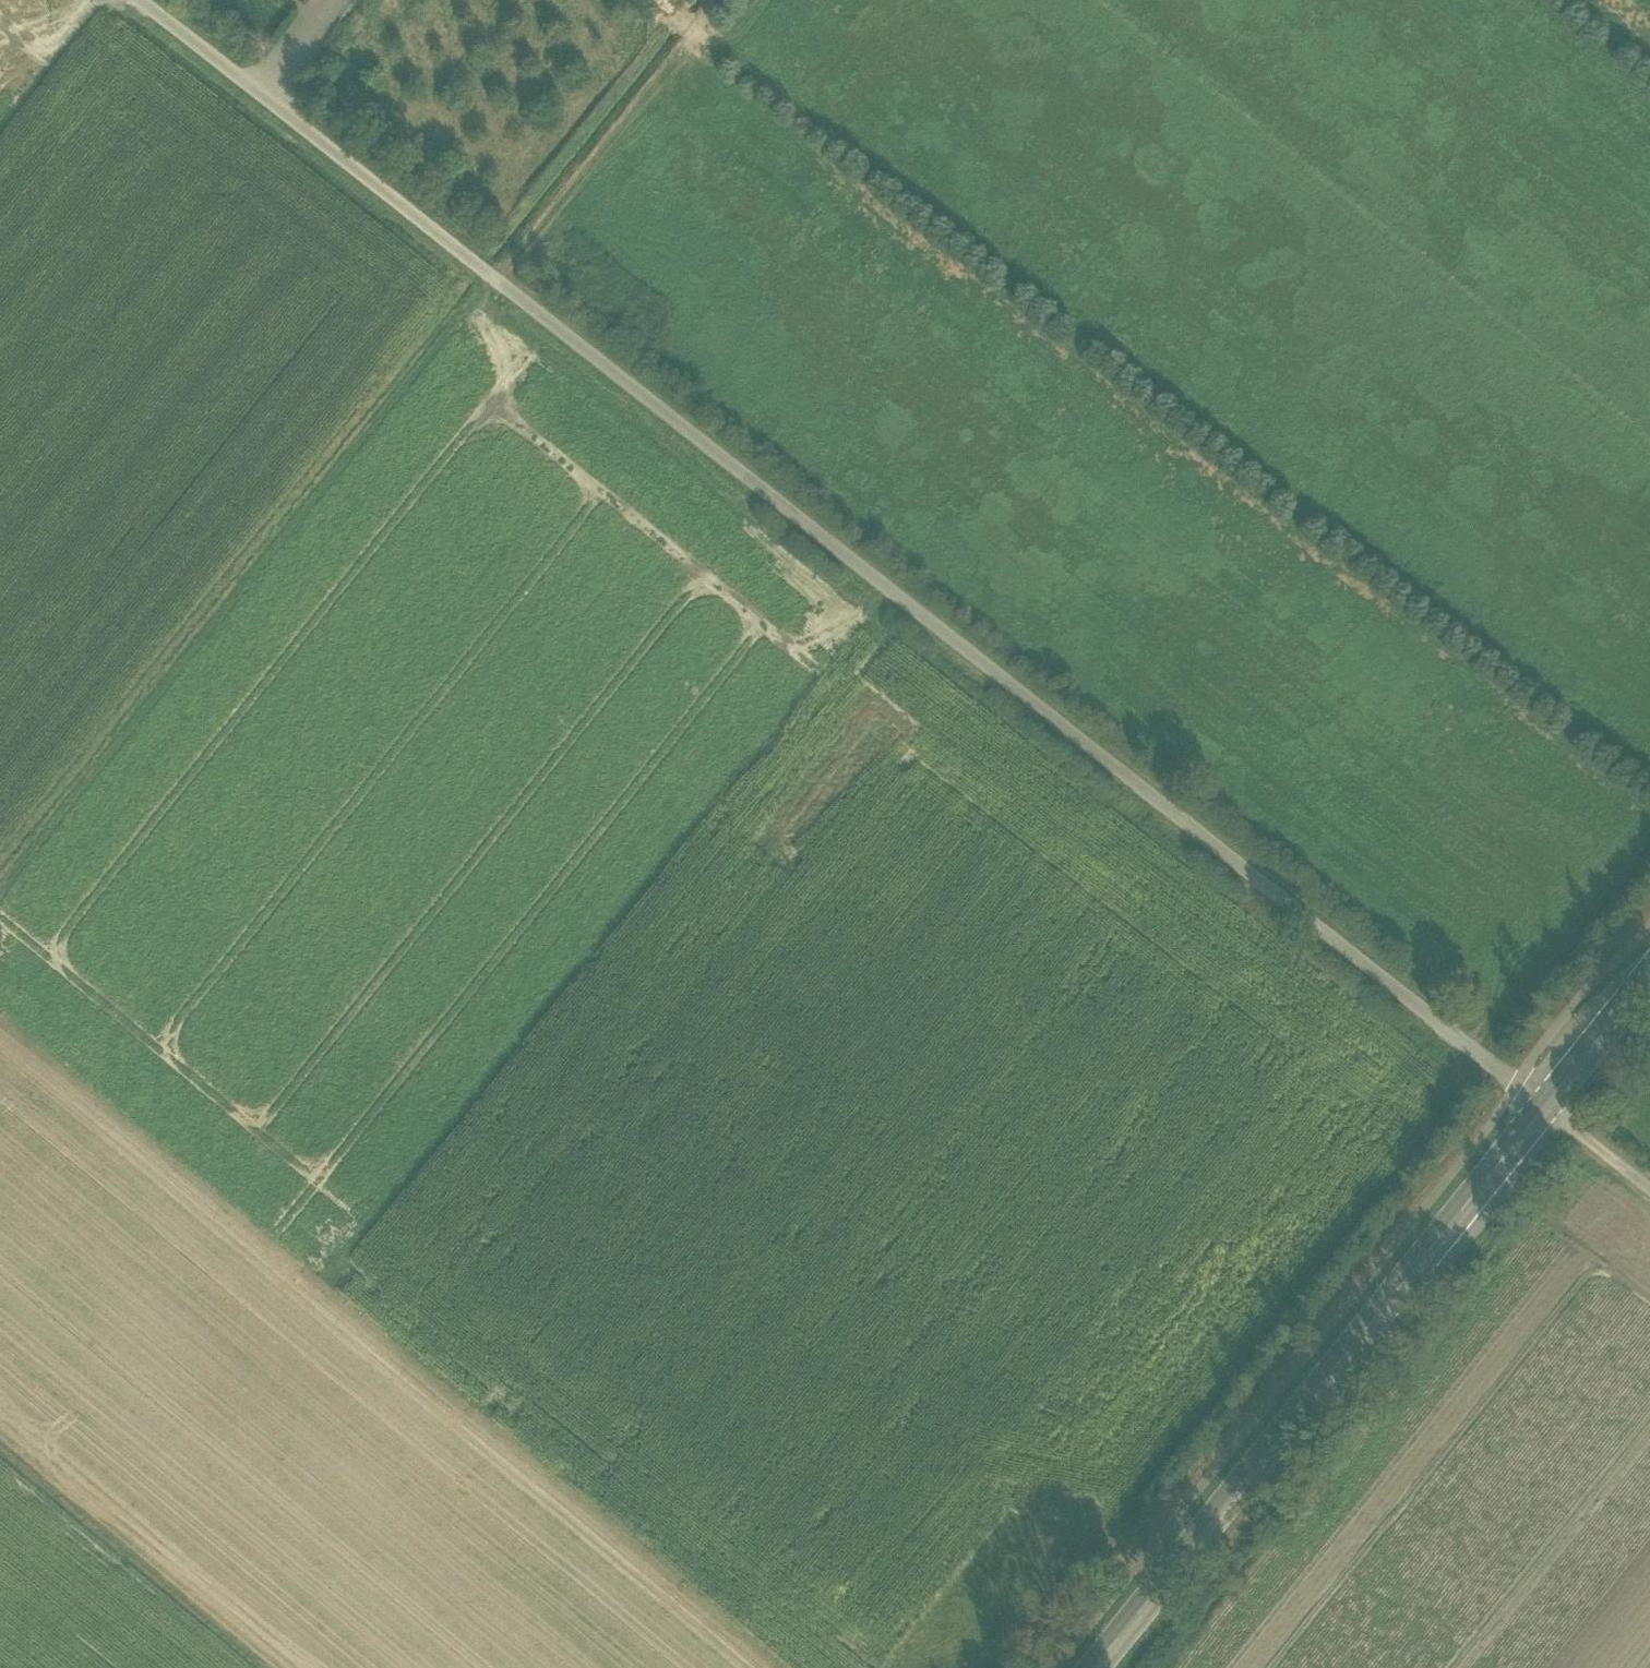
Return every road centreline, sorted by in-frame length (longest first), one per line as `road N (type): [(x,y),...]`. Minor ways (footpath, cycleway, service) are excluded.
road 1 (track): [(1544,1106),(138,0)]
road 2 (primary): [(1095,1667),(1649,973)]
road 3 (track): [(1544,1106),(1649,1190)]

